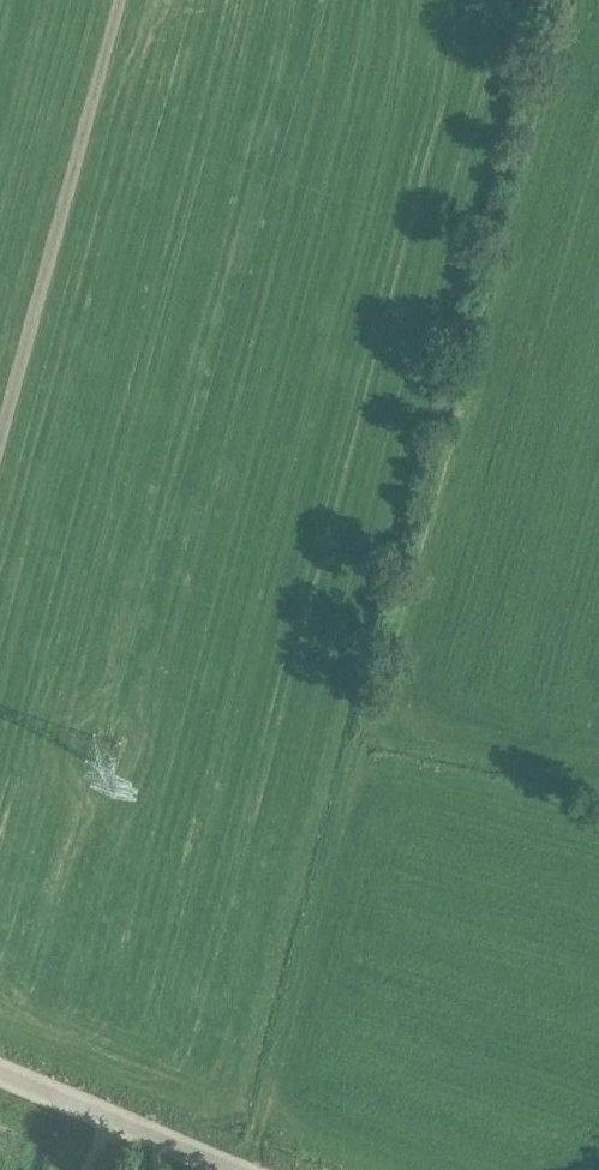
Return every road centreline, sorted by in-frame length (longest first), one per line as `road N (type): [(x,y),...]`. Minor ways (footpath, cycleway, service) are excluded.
road 1 (unclassified): [(229,1169),(0,1074)]

